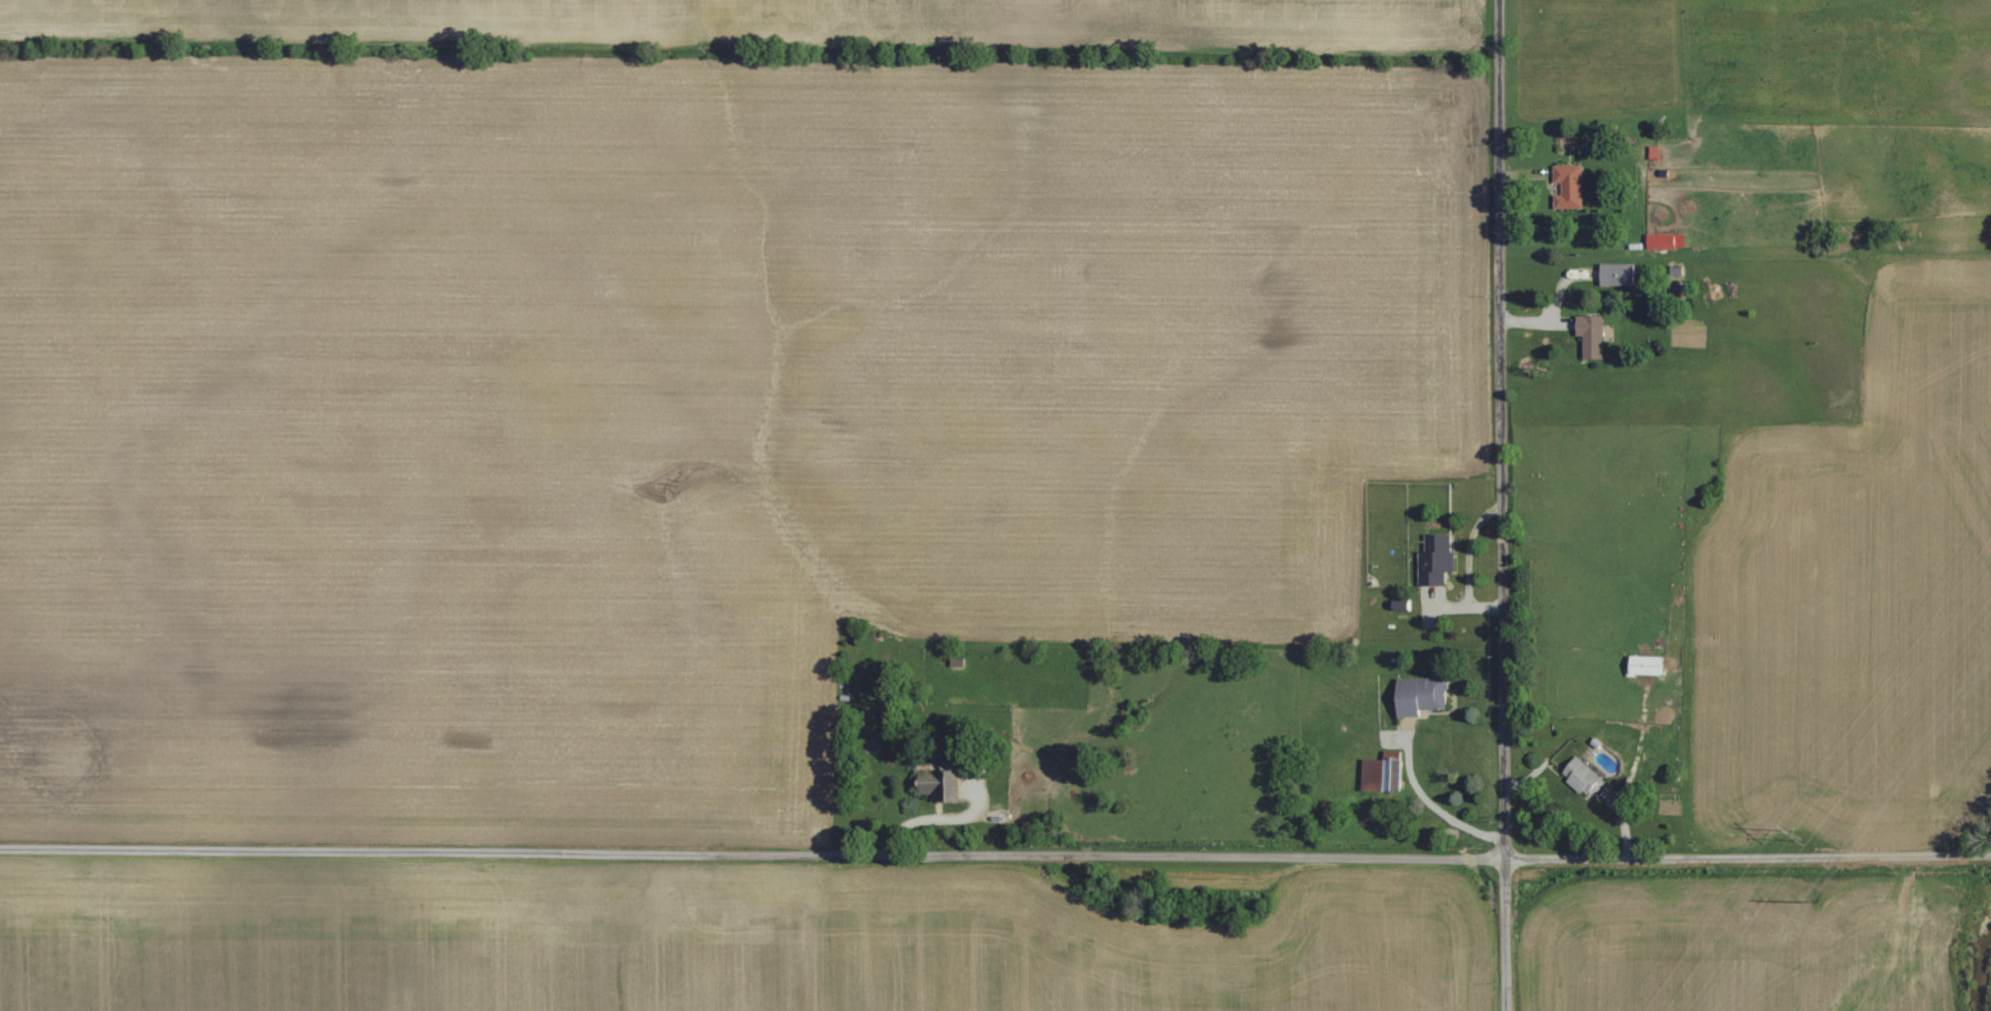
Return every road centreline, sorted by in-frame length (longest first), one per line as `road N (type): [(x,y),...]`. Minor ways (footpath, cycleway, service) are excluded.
road 1 (residential): [(1990,854),(0,848)]
road 2 (residential): [(1507,1010),(1498,0)]

